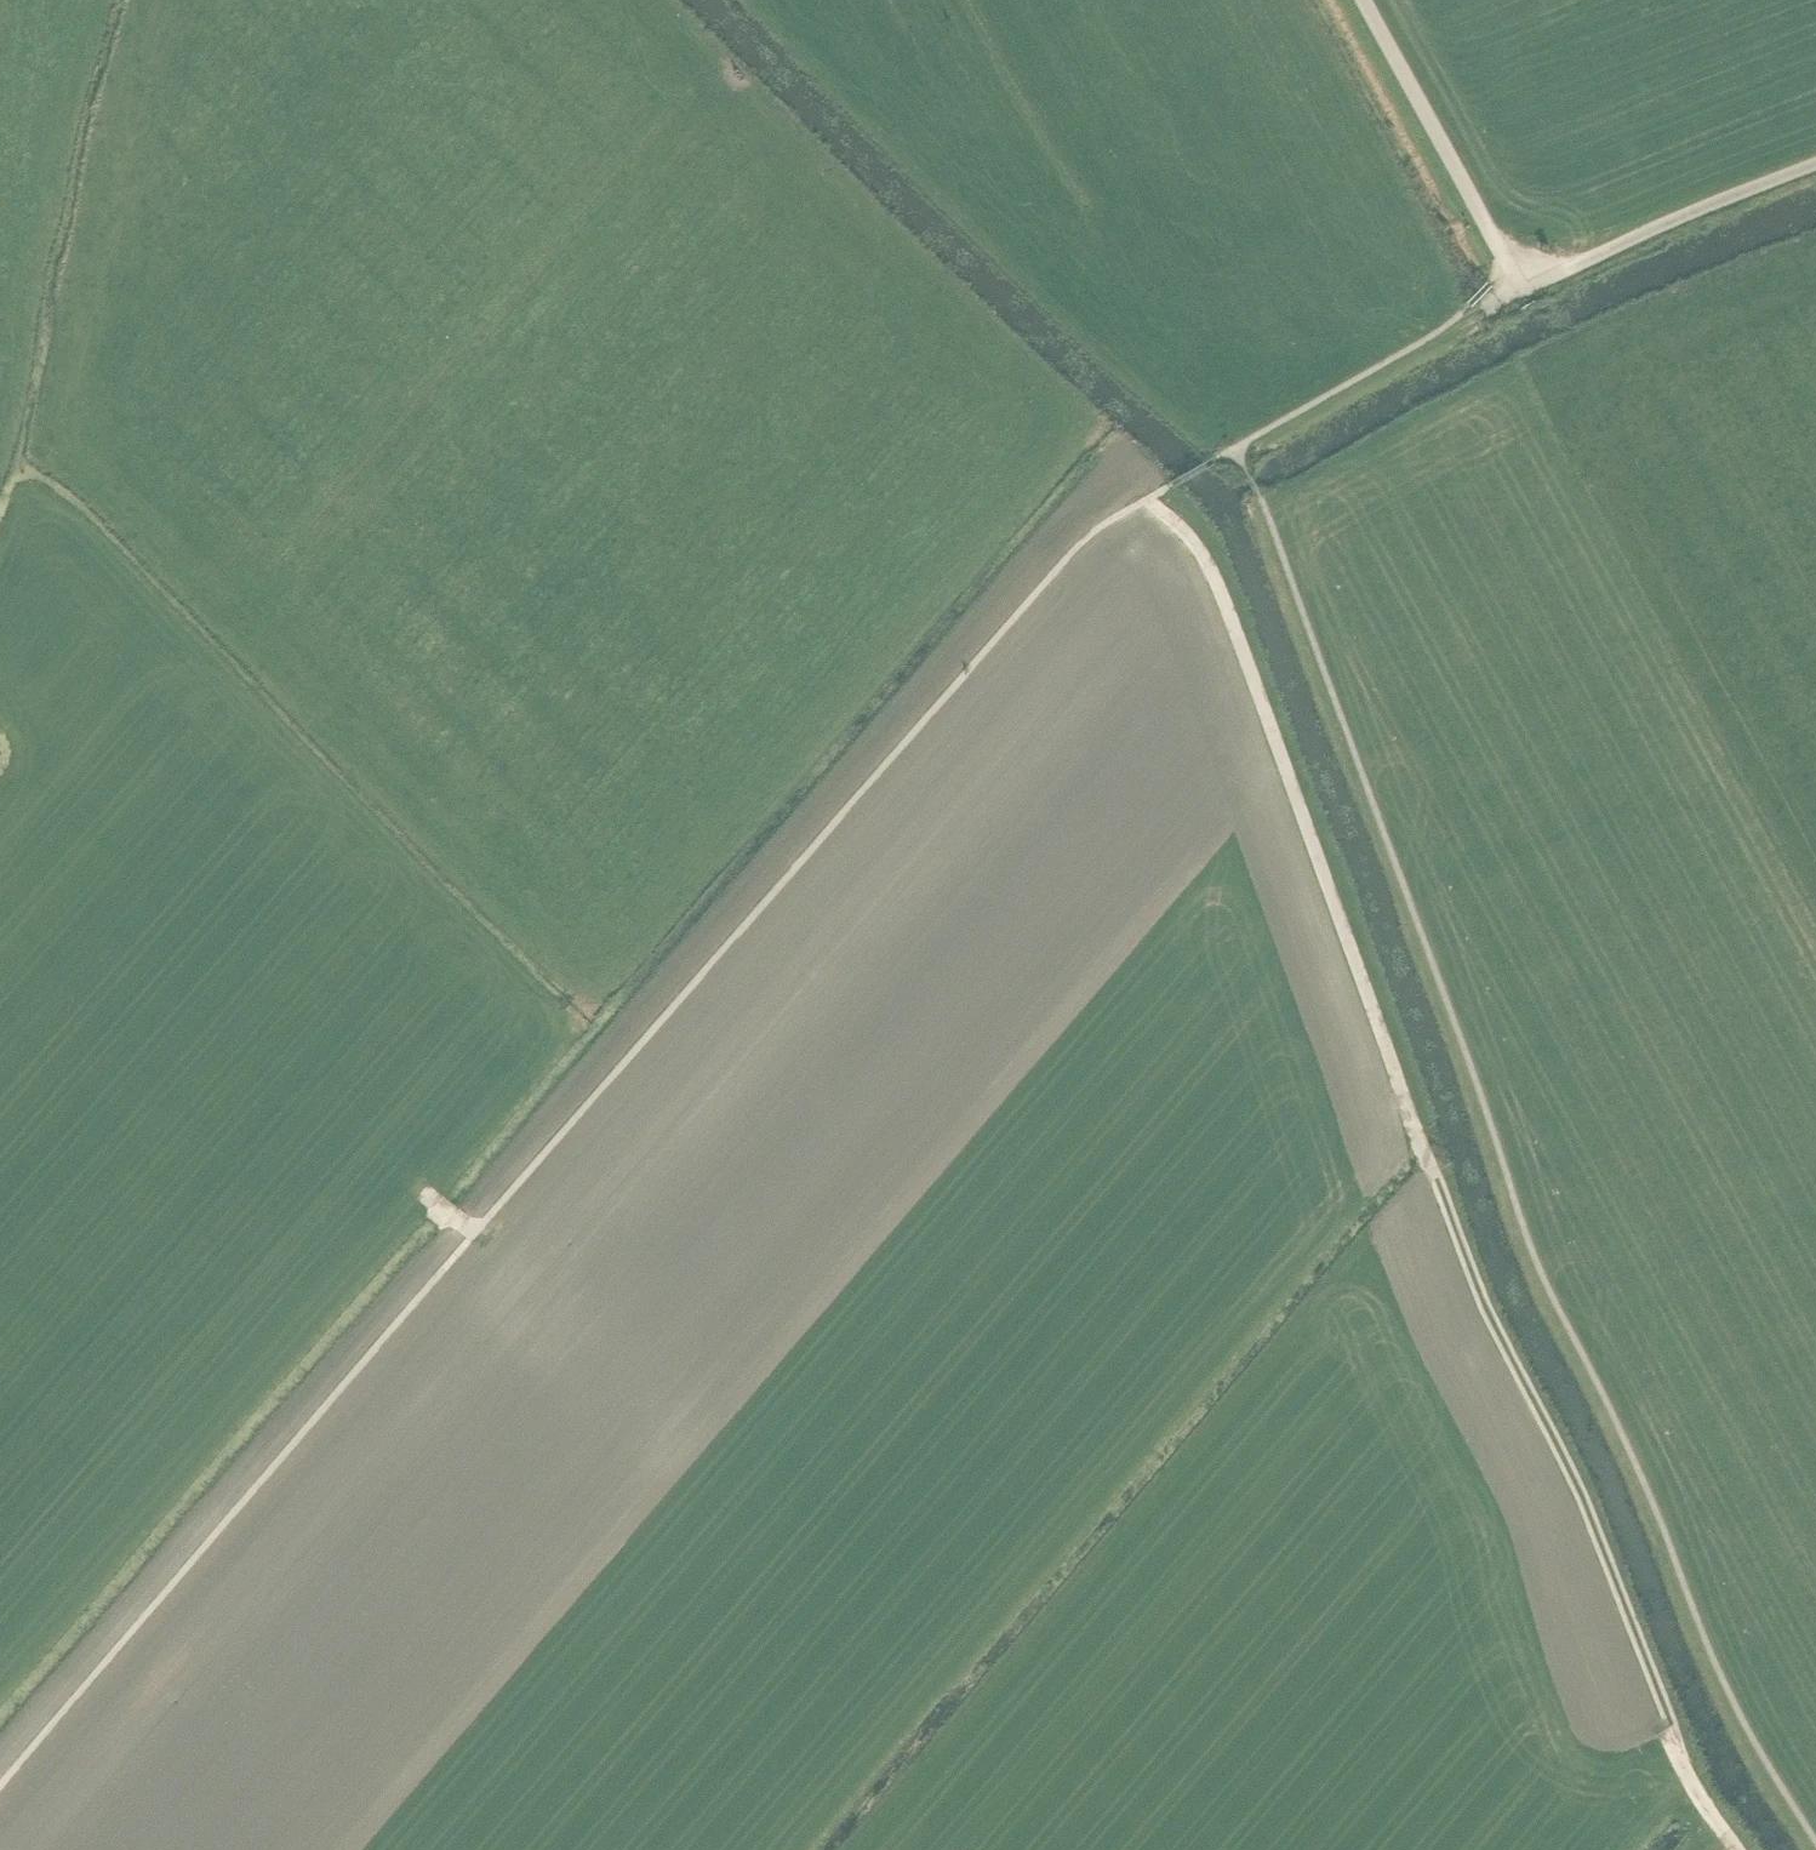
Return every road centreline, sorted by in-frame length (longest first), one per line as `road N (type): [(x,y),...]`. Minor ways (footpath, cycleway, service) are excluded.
road 1 (track): [(1740,1849),(1682,1769),(1583,1493),(1487,1308),(1214,563),(1148,499)]
road 2 (unclassified): [(1530,292),(1370,0)]
road 3 (unclassified): [(1530,292),(1815,169)]

